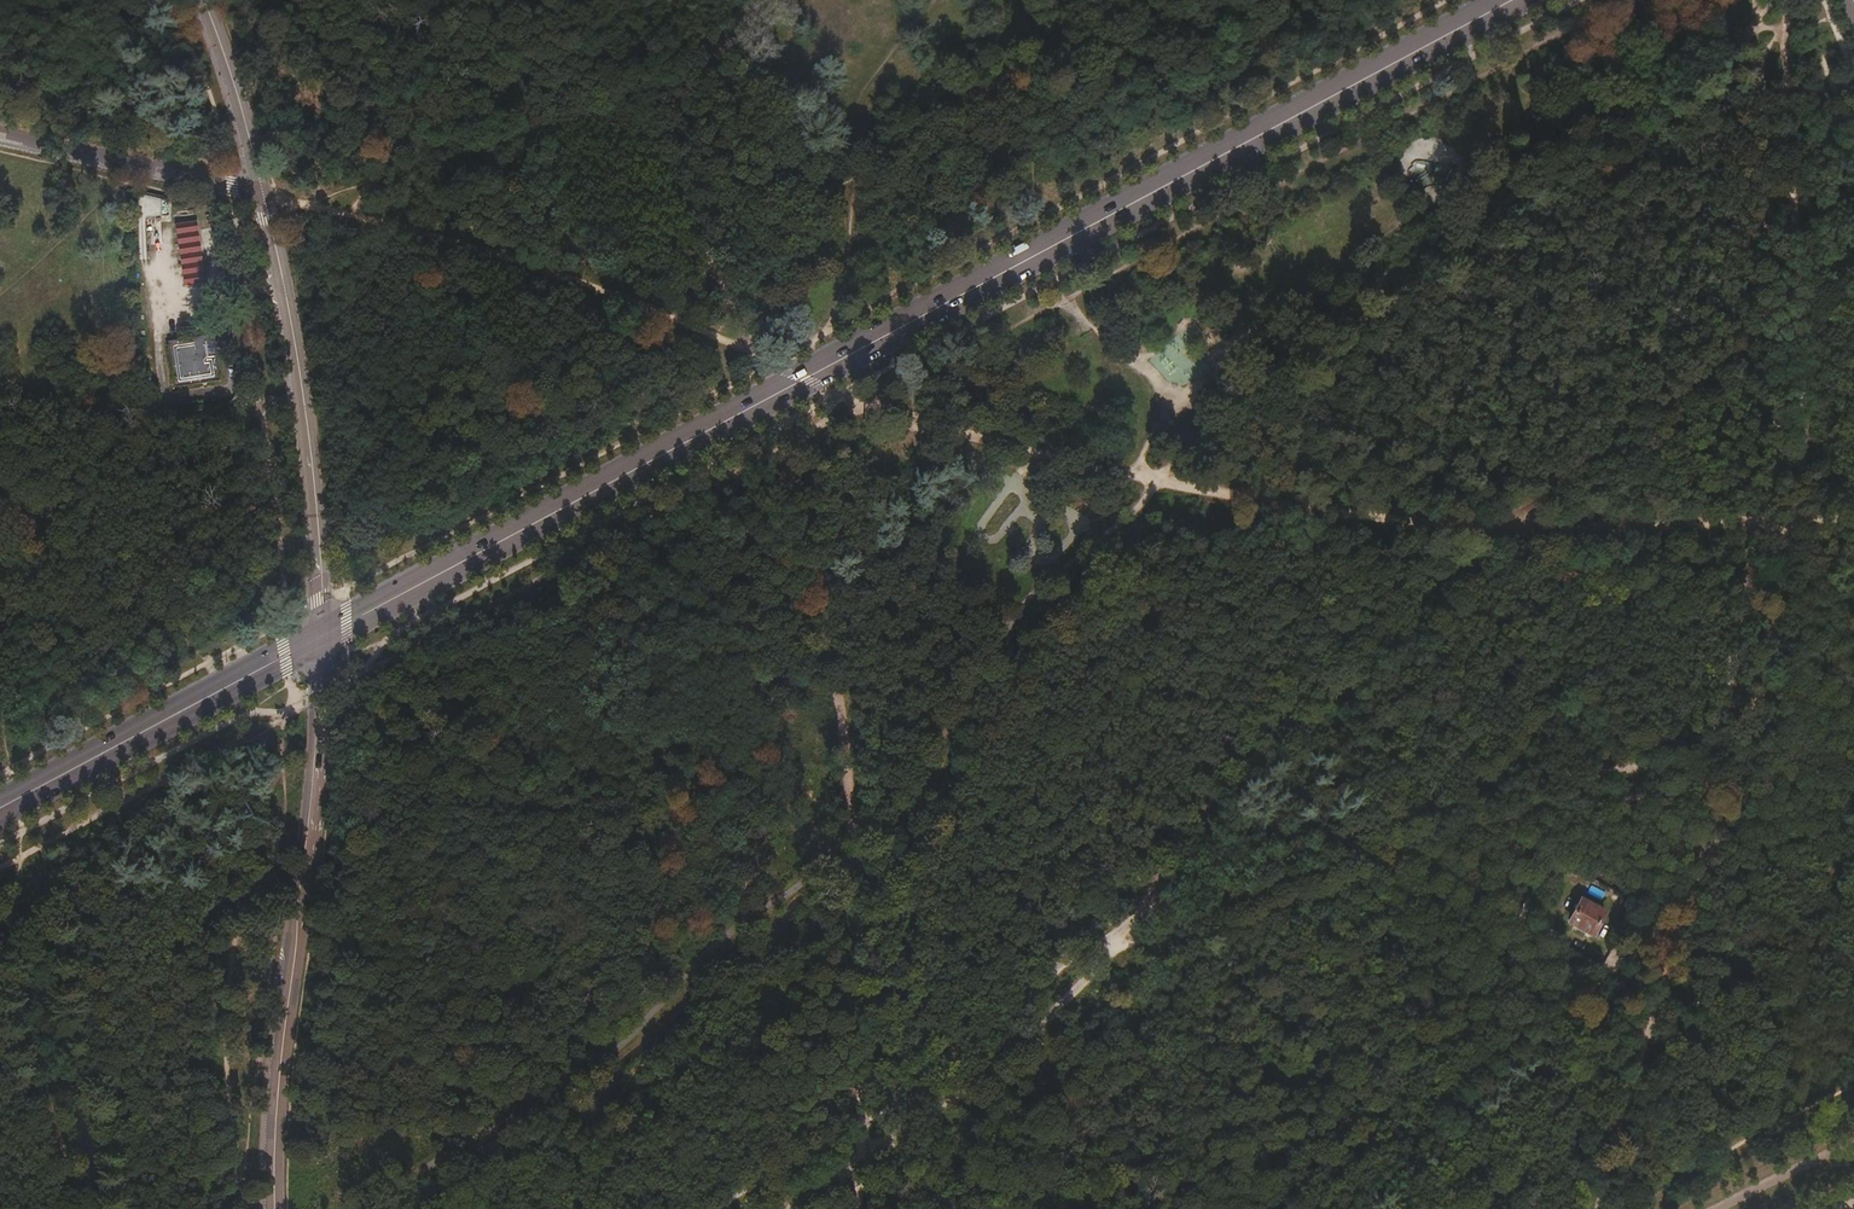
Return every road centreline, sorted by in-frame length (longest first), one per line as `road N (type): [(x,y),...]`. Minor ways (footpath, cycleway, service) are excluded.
road 1 (primary): [(1512,0),(321,638)]
road 2 (track): [(1677,924),(1713,848),(1740,758),(1795,476),(1791,0)]
road 3 (track): [(1158,479),(1345,326),(1480,233),(1524,181),(1594,126),(1698,77),(1746,28),(1758,0)]
road 4 (track): [(1158,479),(1209,496),(1502,532),(1853,523)]
road 5 (track): [(388,1208),(402,1187),(459,1147),(598,1067),(735,927),(810,879),(856,862)]
road 6 (tertiary): [(275,1208),(272,1127),(312,834),(321,638)]
road 7 (track): [(259,194),(480,249),(605,292),(767,364)]
road 8 (track): [(856,862),(885,847),(889,821),(937,756),(960,696),(1013,616),(1144,500)]
road 9 (unclassified): [(321,638),(300,372),(259,194)]
road 10 (track): [(773,430),(810,547),(856,862)]
road 11 (track): [(581,11),(755,358)]
road 12 (primary): [(321,638),(0,809)]
road 13 (track): [(863,1119),(937,1080),(1044,978),(1130,922)]
road 14 (track): [(845,392),(867,407),(1012,448),(1140,475)]
road 15 (unclassified): [(259,194),(0,134)]
road 16 (track): [(856,862),(863,1119)]
road 17 (track): [(1595,1208),(1661,981)]
road 18 (unclassified): [(259,194),(199,0)]
road 19 (track): [(723,1208),(863,1119)]

